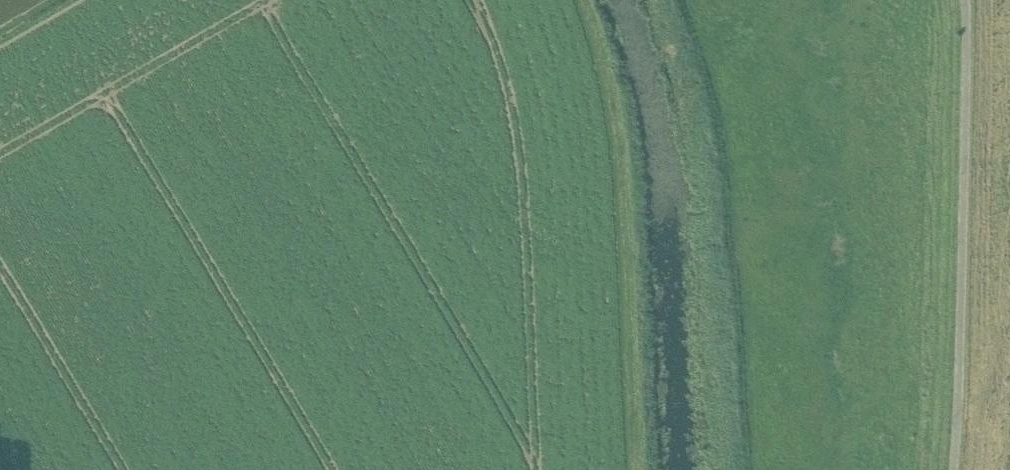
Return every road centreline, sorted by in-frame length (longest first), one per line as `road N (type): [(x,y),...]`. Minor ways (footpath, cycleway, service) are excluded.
road 1 (unclassified): [(954,469),(965,0)]

